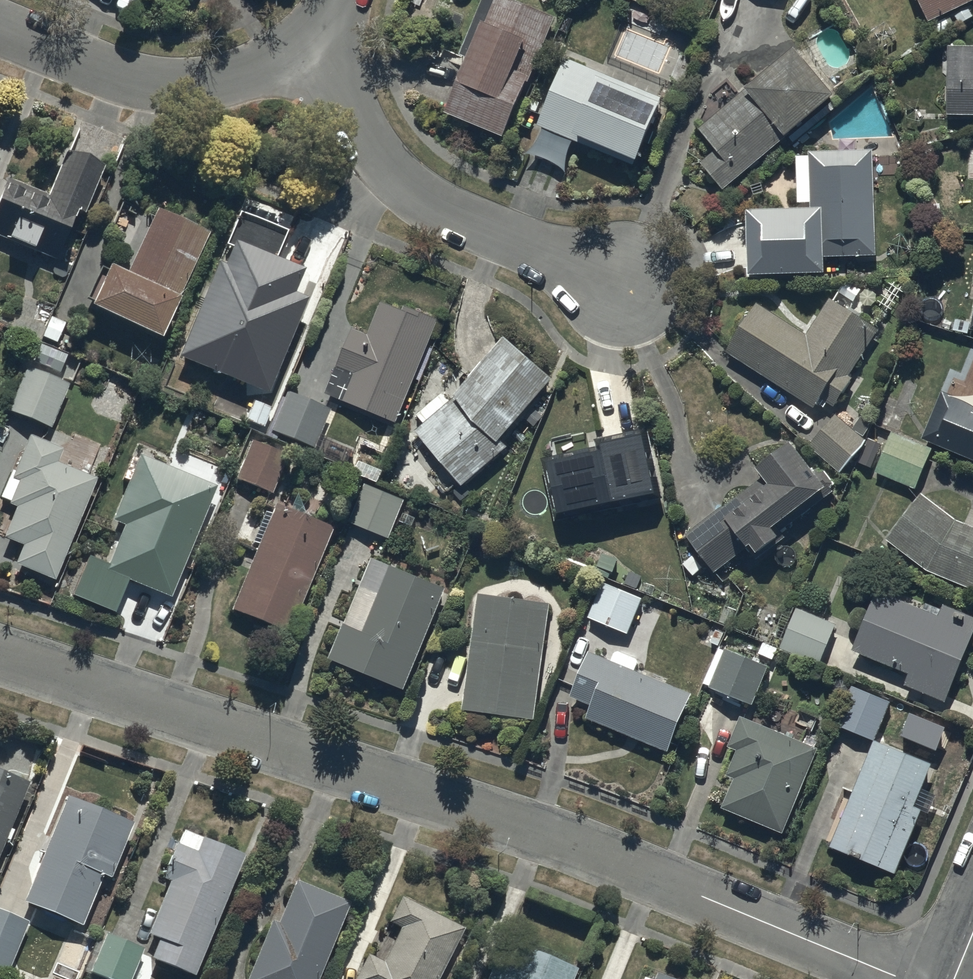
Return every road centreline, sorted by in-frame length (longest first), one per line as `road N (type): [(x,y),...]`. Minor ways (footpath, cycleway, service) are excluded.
road 1 (residential): [(0,653),(554,840),(901,978)]
road 2 (residential): [(312,42),(359,121),(415,189),(651,296)]
road 3 (residential): [(312,42),(220,85),(168,90),(0,27)]

